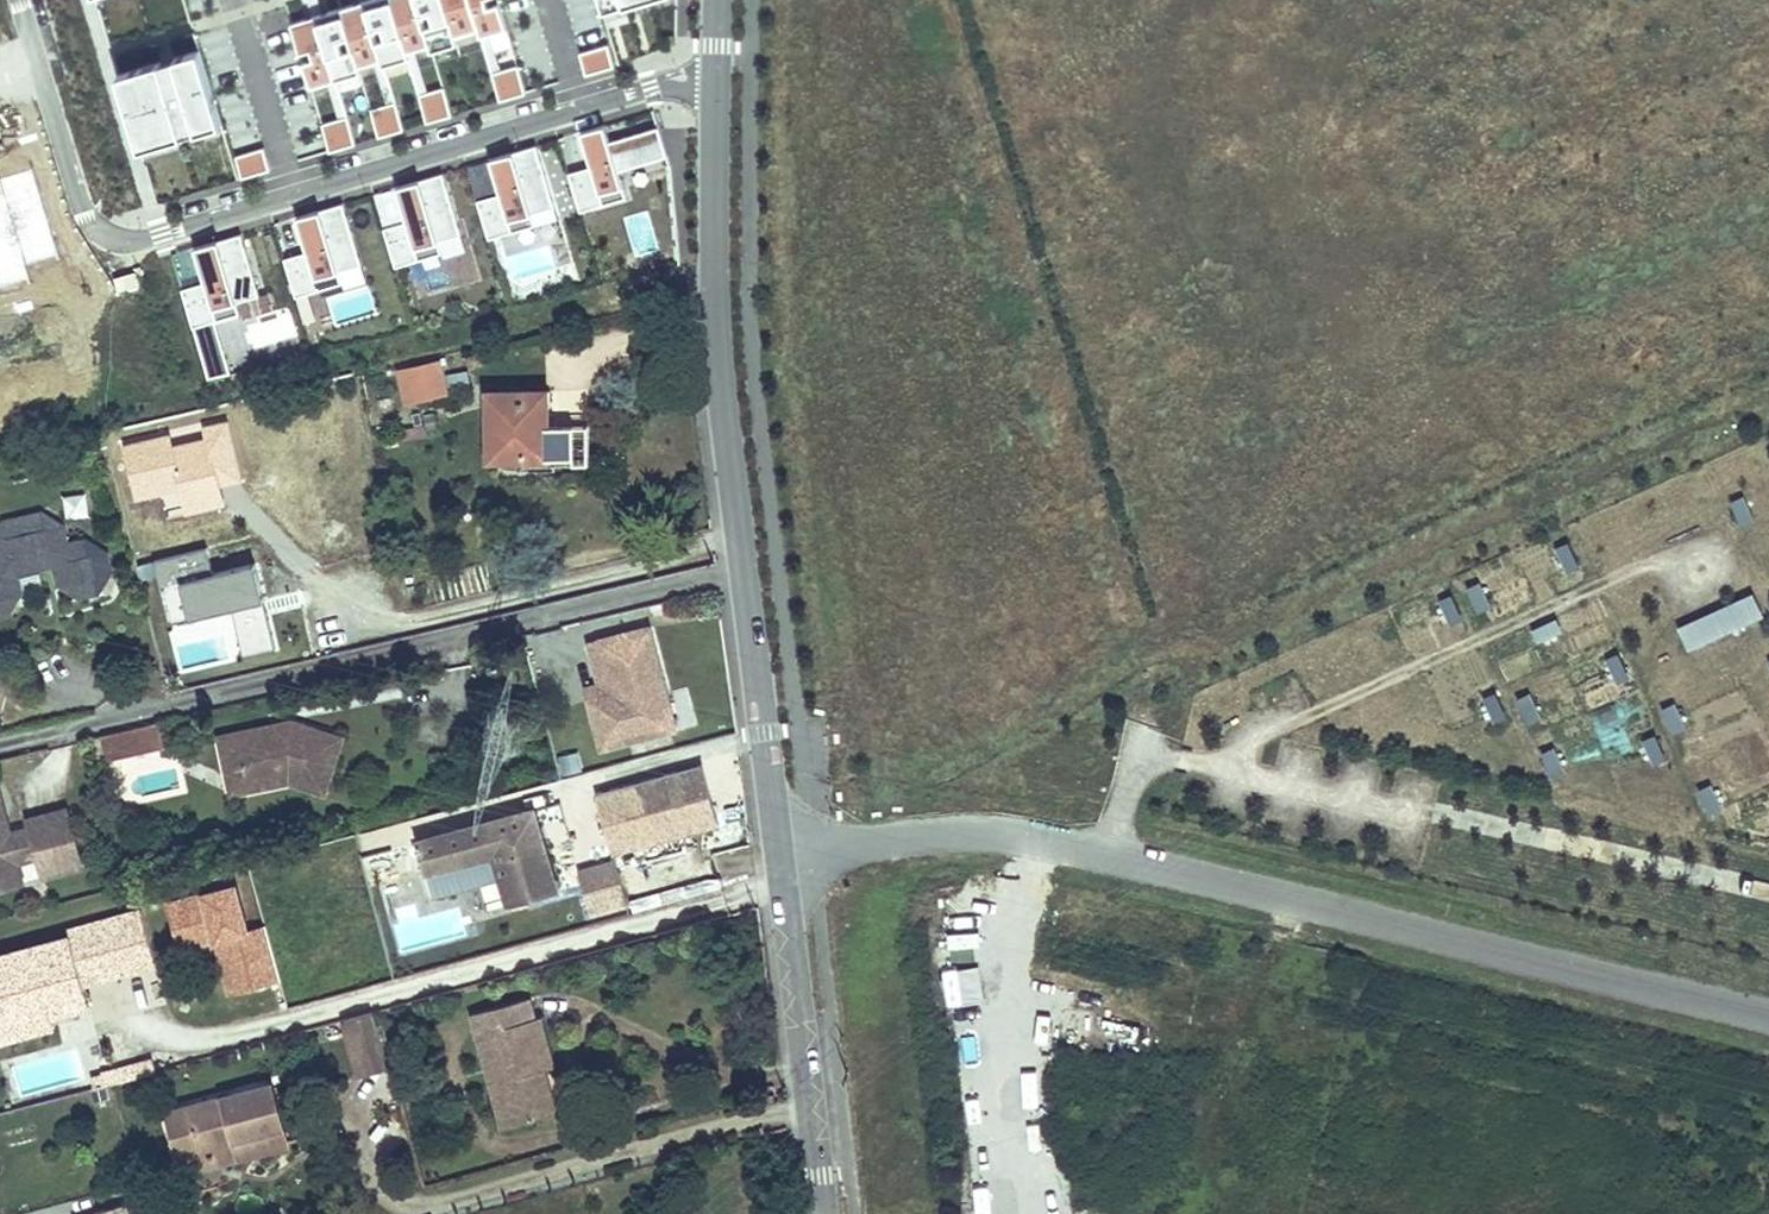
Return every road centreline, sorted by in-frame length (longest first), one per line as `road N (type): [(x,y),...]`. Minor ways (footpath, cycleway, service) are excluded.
road 1 (unclassified): [(1768,1015),(1028,838),(949,831),(779,859)]
road 2 (residential): [(40,71),(83,213),(116,240),(160,236),(652,88),(717,87)]
road 3 (residential): [(0,745),(742,571)]
road 4 (unclassified): [(742,571),(710,279),(717,87)]
road 5 (unclassified): [(823,1213),(779,859)]
road 6 (unclassified): [(779,859),(742,571)]

